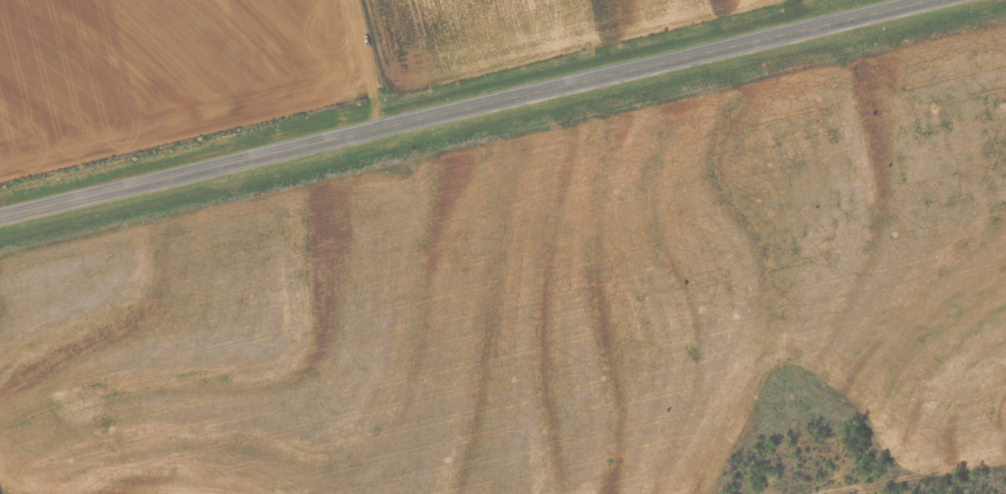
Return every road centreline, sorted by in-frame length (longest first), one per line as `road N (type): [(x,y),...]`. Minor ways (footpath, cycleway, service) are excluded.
road 1 (secondary): [(0,214),(927,0)]

